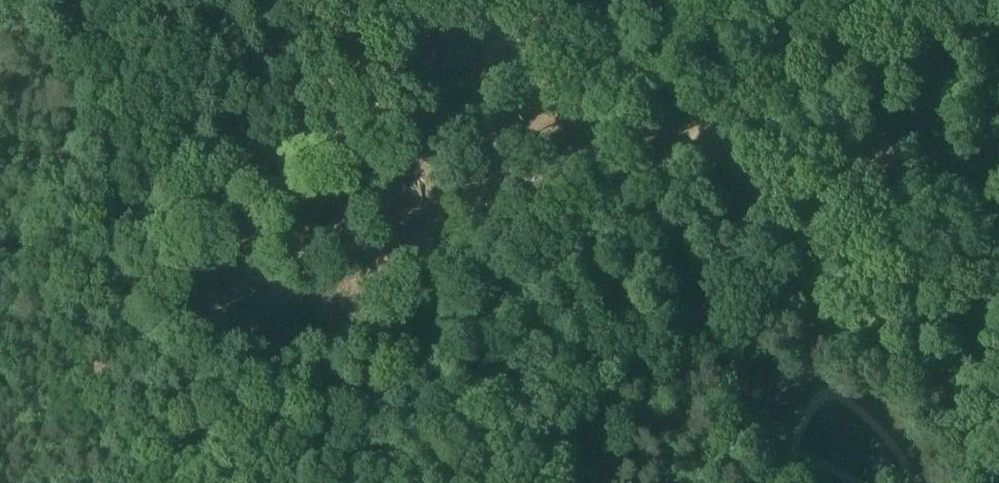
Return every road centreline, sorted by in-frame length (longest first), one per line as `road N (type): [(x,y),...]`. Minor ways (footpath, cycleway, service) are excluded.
road 1 (track): [(291,482),(697,133)]
road 2 (track): [(697,133),(853,0)]
road 3 (track): [(142,412),(291,482)]

